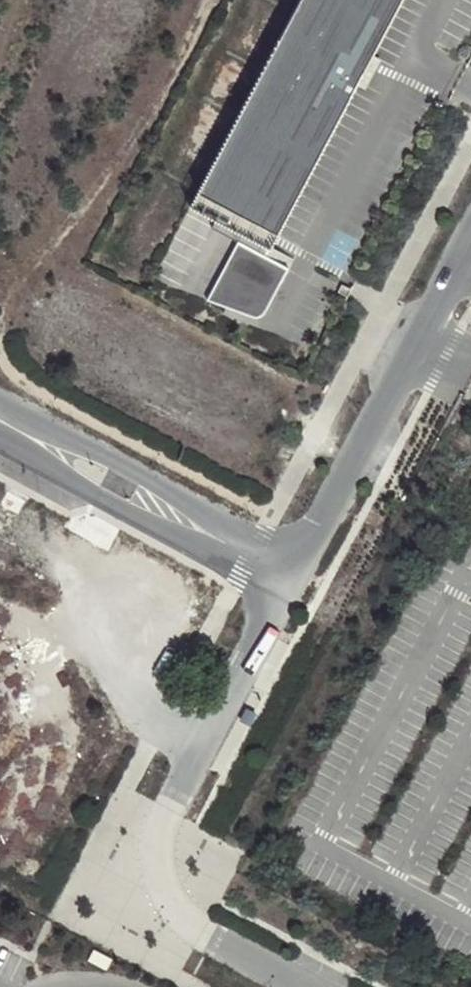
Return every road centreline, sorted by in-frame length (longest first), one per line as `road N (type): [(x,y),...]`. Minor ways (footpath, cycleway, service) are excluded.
road 1 (unclassified): [(310,986),(195,928),(169,893),(158,856),(163,828),(293,575)]
road 2 (unclassified): [(470,241),(293,575)]
road 3 (unclassified): [(293,575),(178,496),(0,400)]
road 4 (unclassified): [(0,446),(151,527),(293,575)]
road 5 (track): [(111,594),(113,644),(126,688),(146,717),(204,746)]

